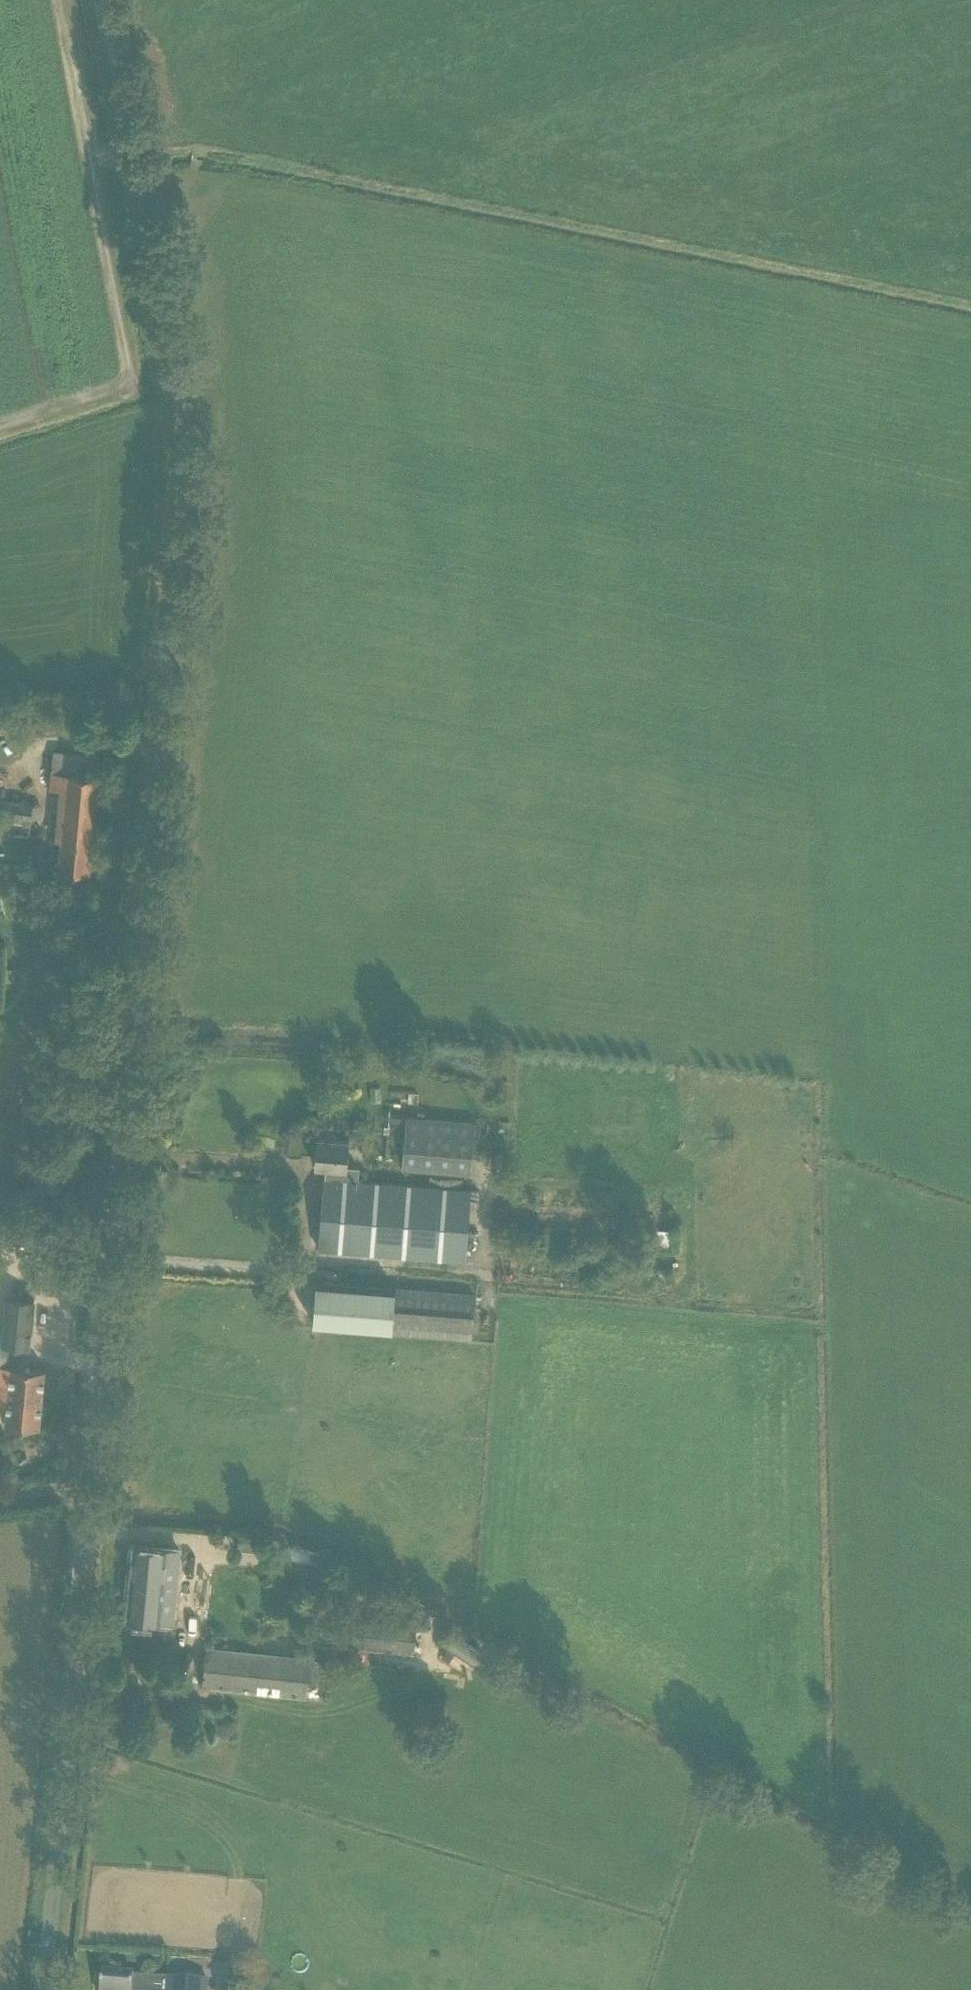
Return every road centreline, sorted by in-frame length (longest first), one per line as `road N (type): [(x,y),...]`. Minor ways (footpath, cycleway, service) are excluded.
road 1 (unclassified): [(40,1989),(184,470),(103,0)]

